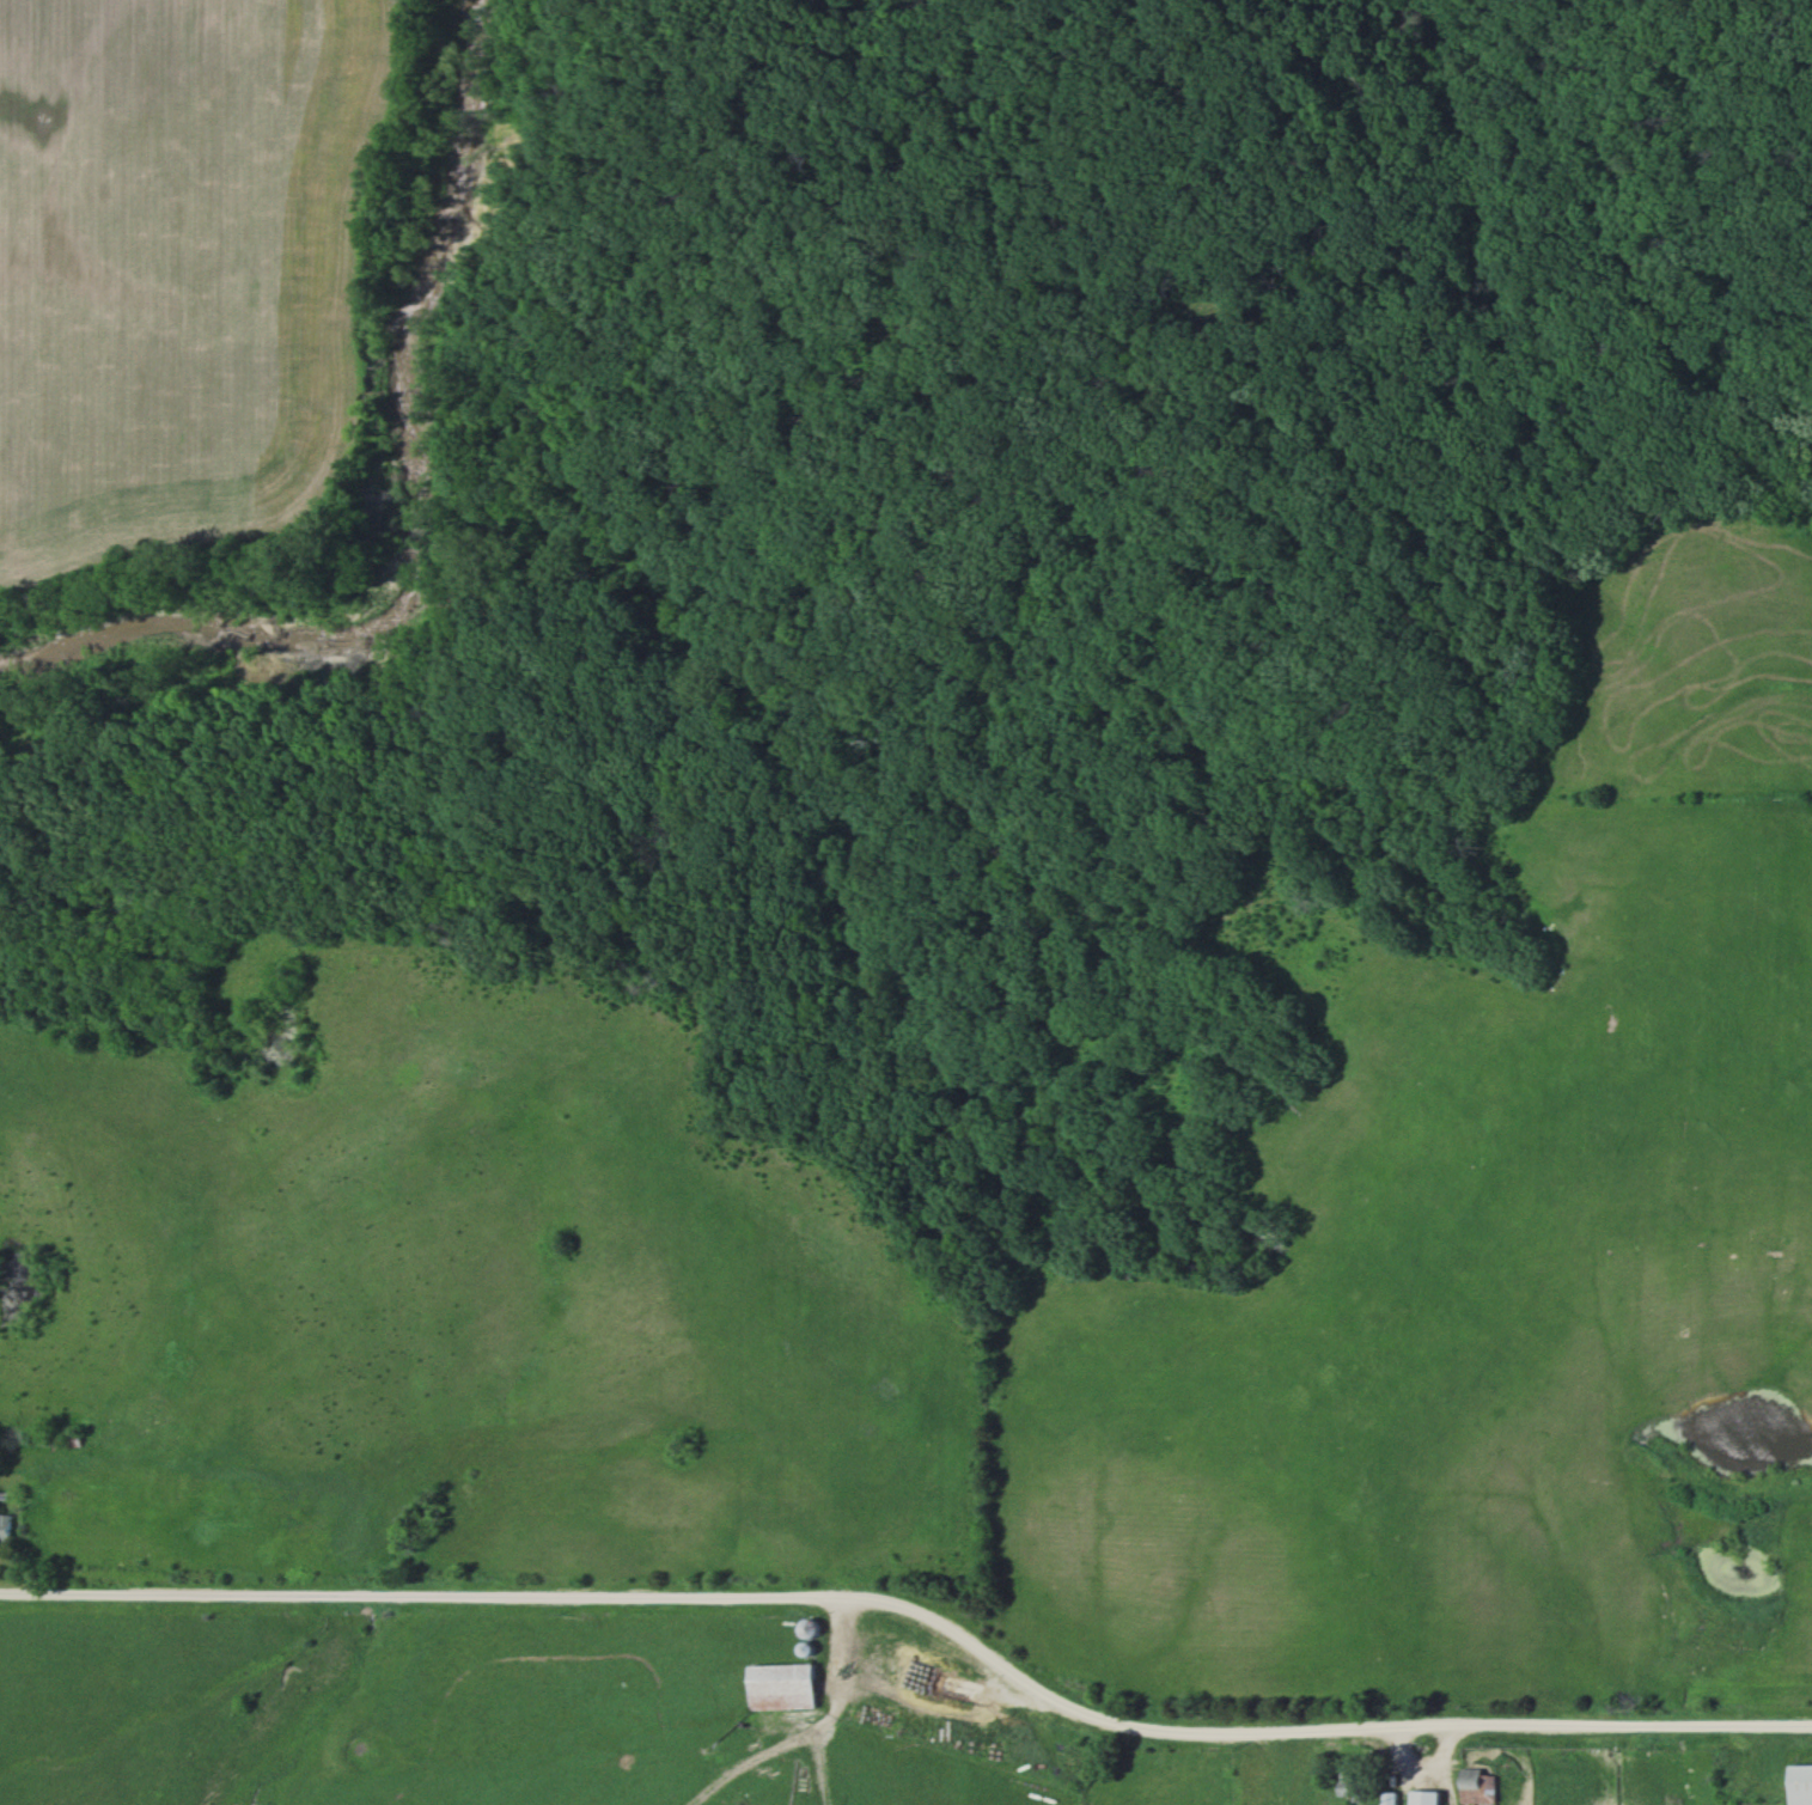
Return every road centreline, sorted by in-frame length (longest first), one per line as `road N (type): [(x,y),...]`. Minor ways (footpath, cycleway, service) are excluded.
road 1 (residential): [(1811,1726),(1282,1732),(1130,1726),(932,1616),(830,1596),(0,1593)]

